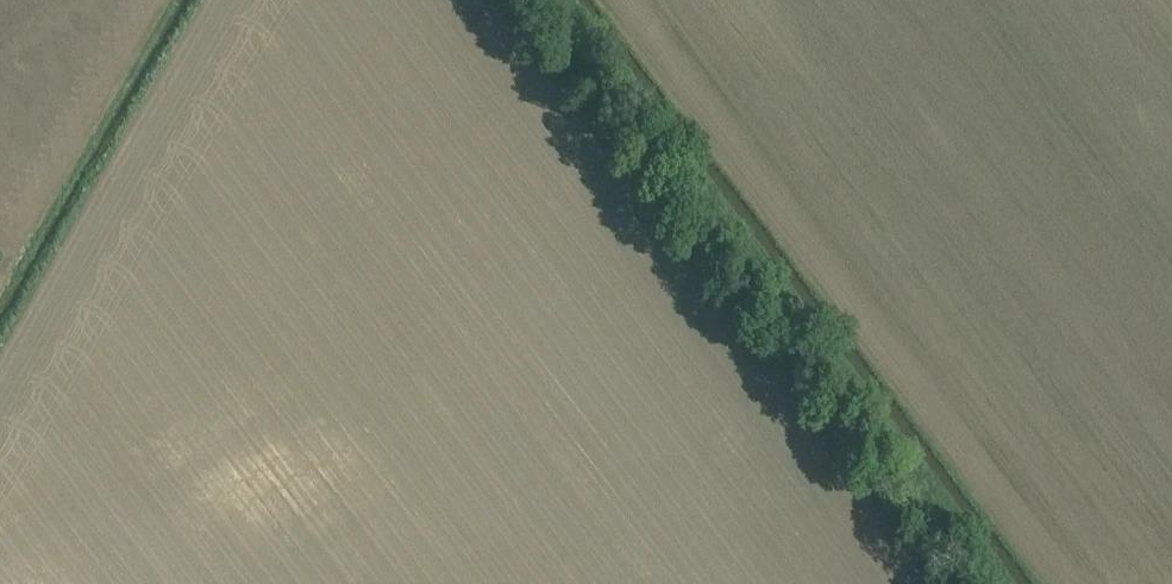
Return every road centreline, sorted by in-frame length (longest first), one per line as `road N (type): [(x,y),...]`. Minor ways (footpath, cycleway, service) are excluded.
road 1 (track): [(1030,583),(586,0)]

